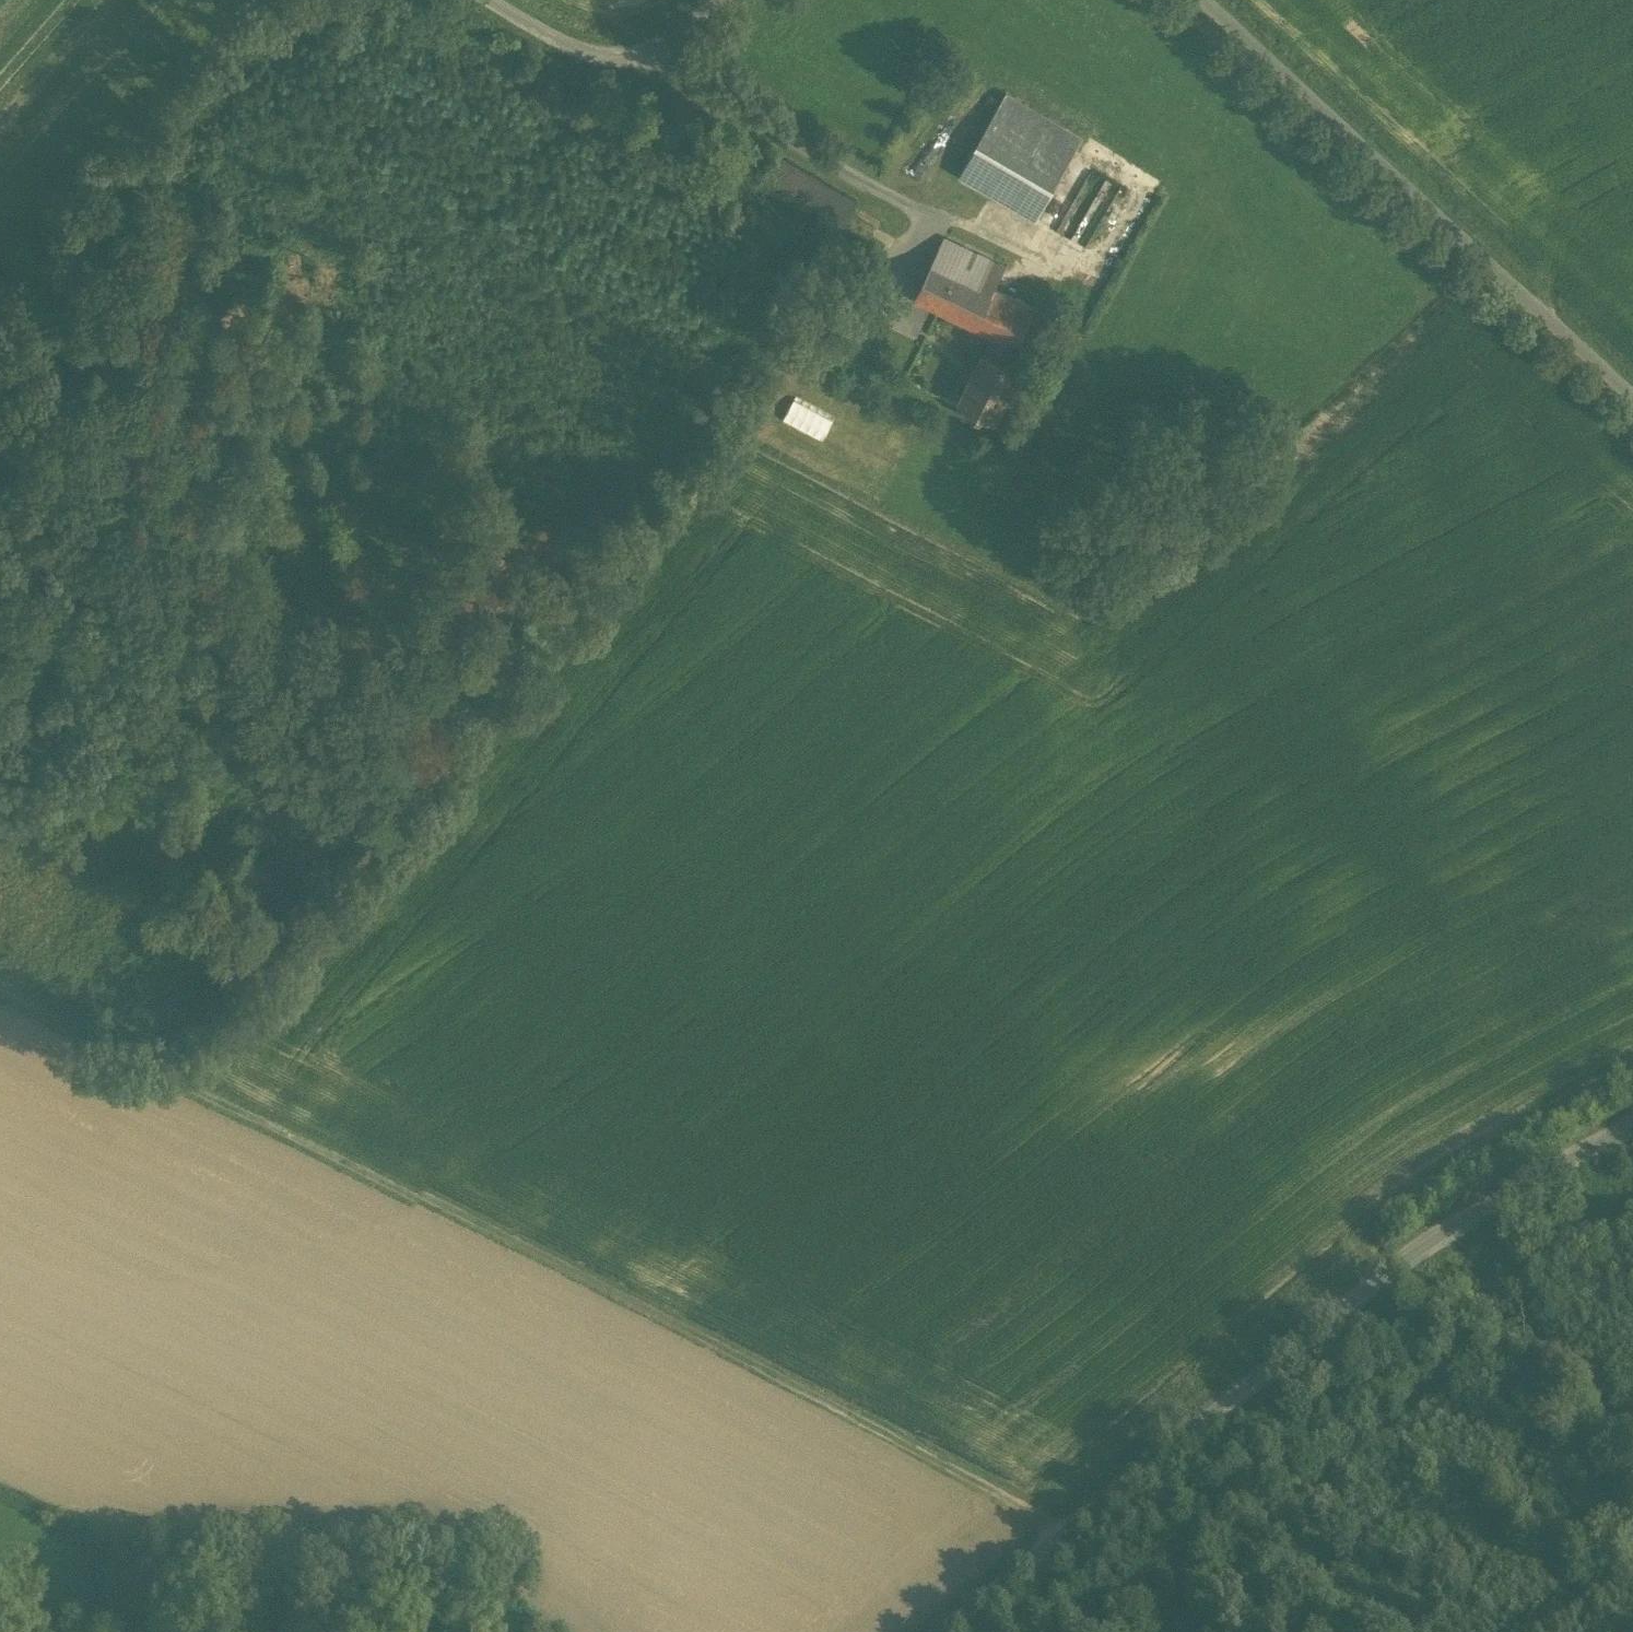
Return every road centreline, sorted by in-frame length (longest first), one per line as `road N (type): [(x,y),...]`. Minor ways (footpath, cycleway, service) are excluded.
road 1 (track): [(203,1068),(548,614),(899,216)]
road 2 (track): [(1071,1519),(203,1068)]
road 3 (unclassified): [(1632,1119),(1407,1260),(934,1631)]
road 4 (unclassified): [(1220,0),(1632,387)]
road 5 (unclassified): [(490,0),(548,36),(597,53),(642,46),(704,0)]
road 6 (track): [(203,1068),(0,962)]

